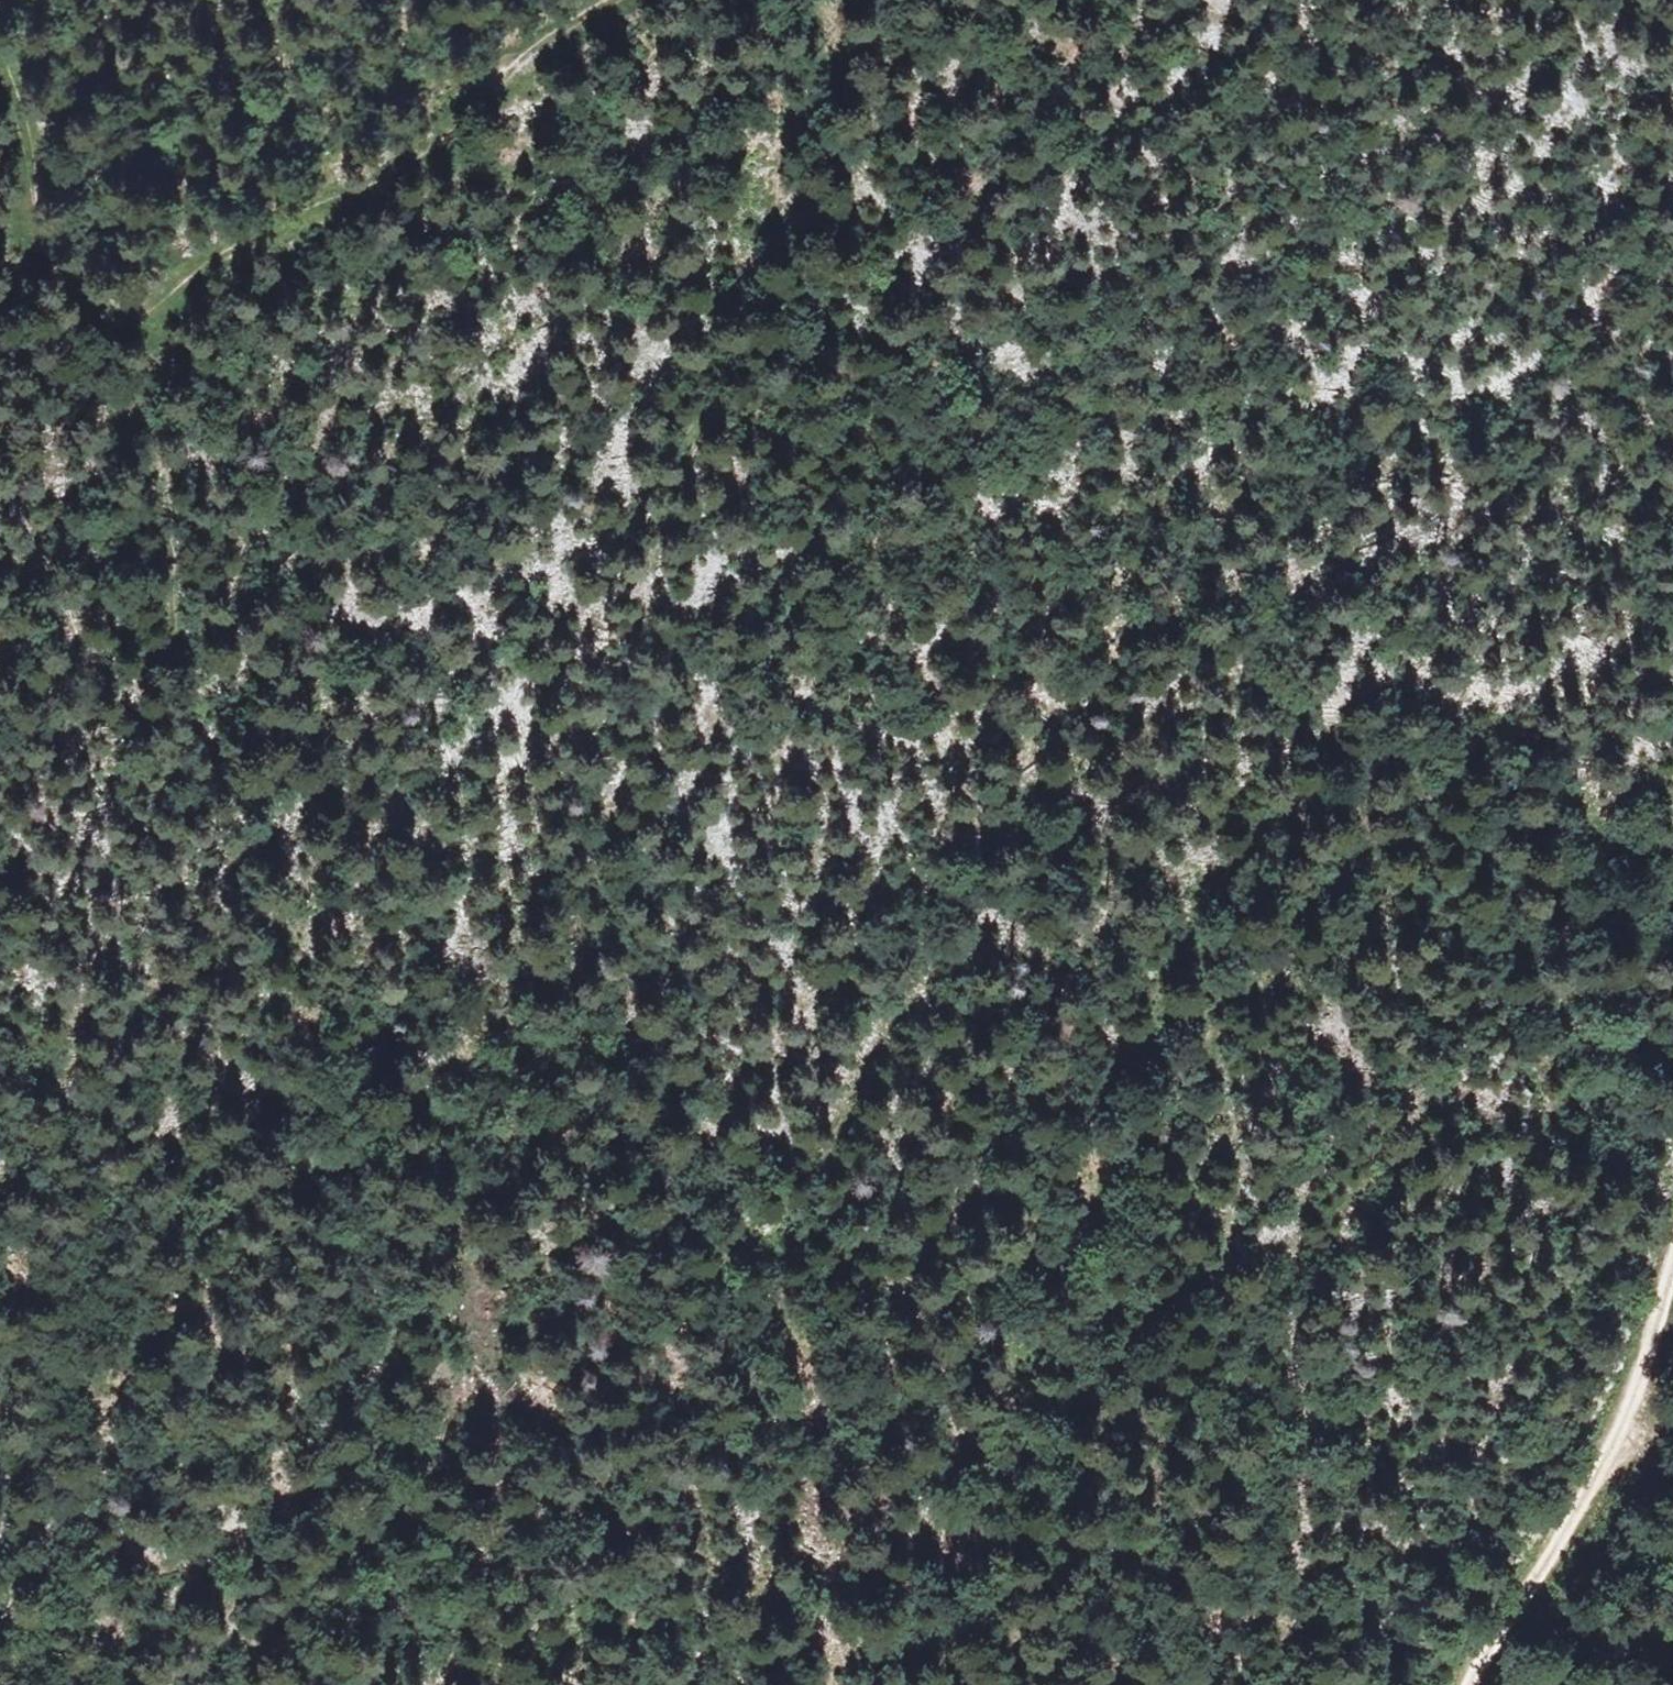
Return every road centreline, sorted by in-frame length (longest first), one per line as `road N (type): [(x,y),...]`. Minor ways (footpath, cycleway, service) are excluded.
road 1 (track): [(0,80),(22,113),(53,258),(124,303),(232,243),(337,218),(642,0)]
road 2 (track): [(1473,1684),(1600,1476),(1651,1352),(1672,1271)]

